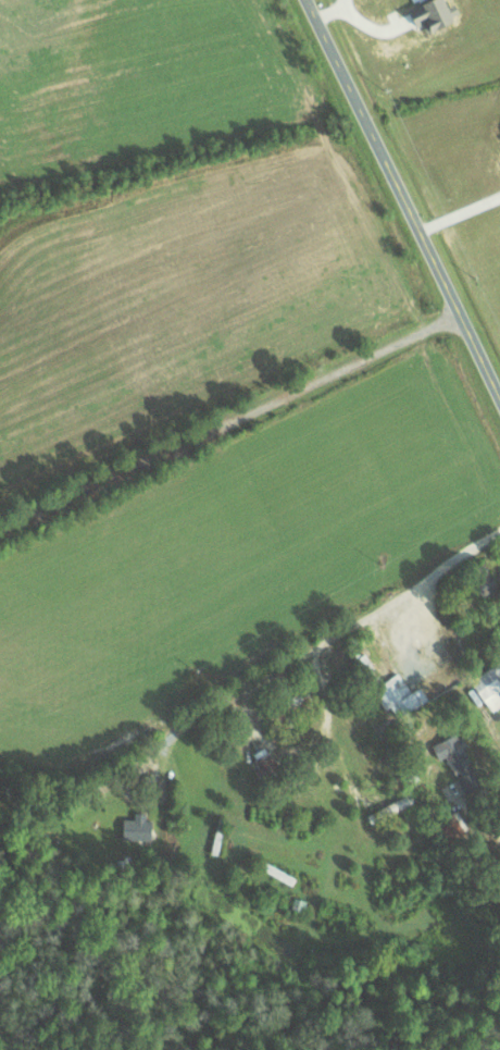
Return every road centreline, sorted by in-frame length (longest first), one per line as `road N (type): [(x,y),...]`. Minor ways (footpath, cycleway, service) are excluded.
road 1 (residential): [(499,533),(16,820)]
road 2 (residential): [(0,534),(460,312)]
road 3 (residential): [(499,396),(310,0)]

